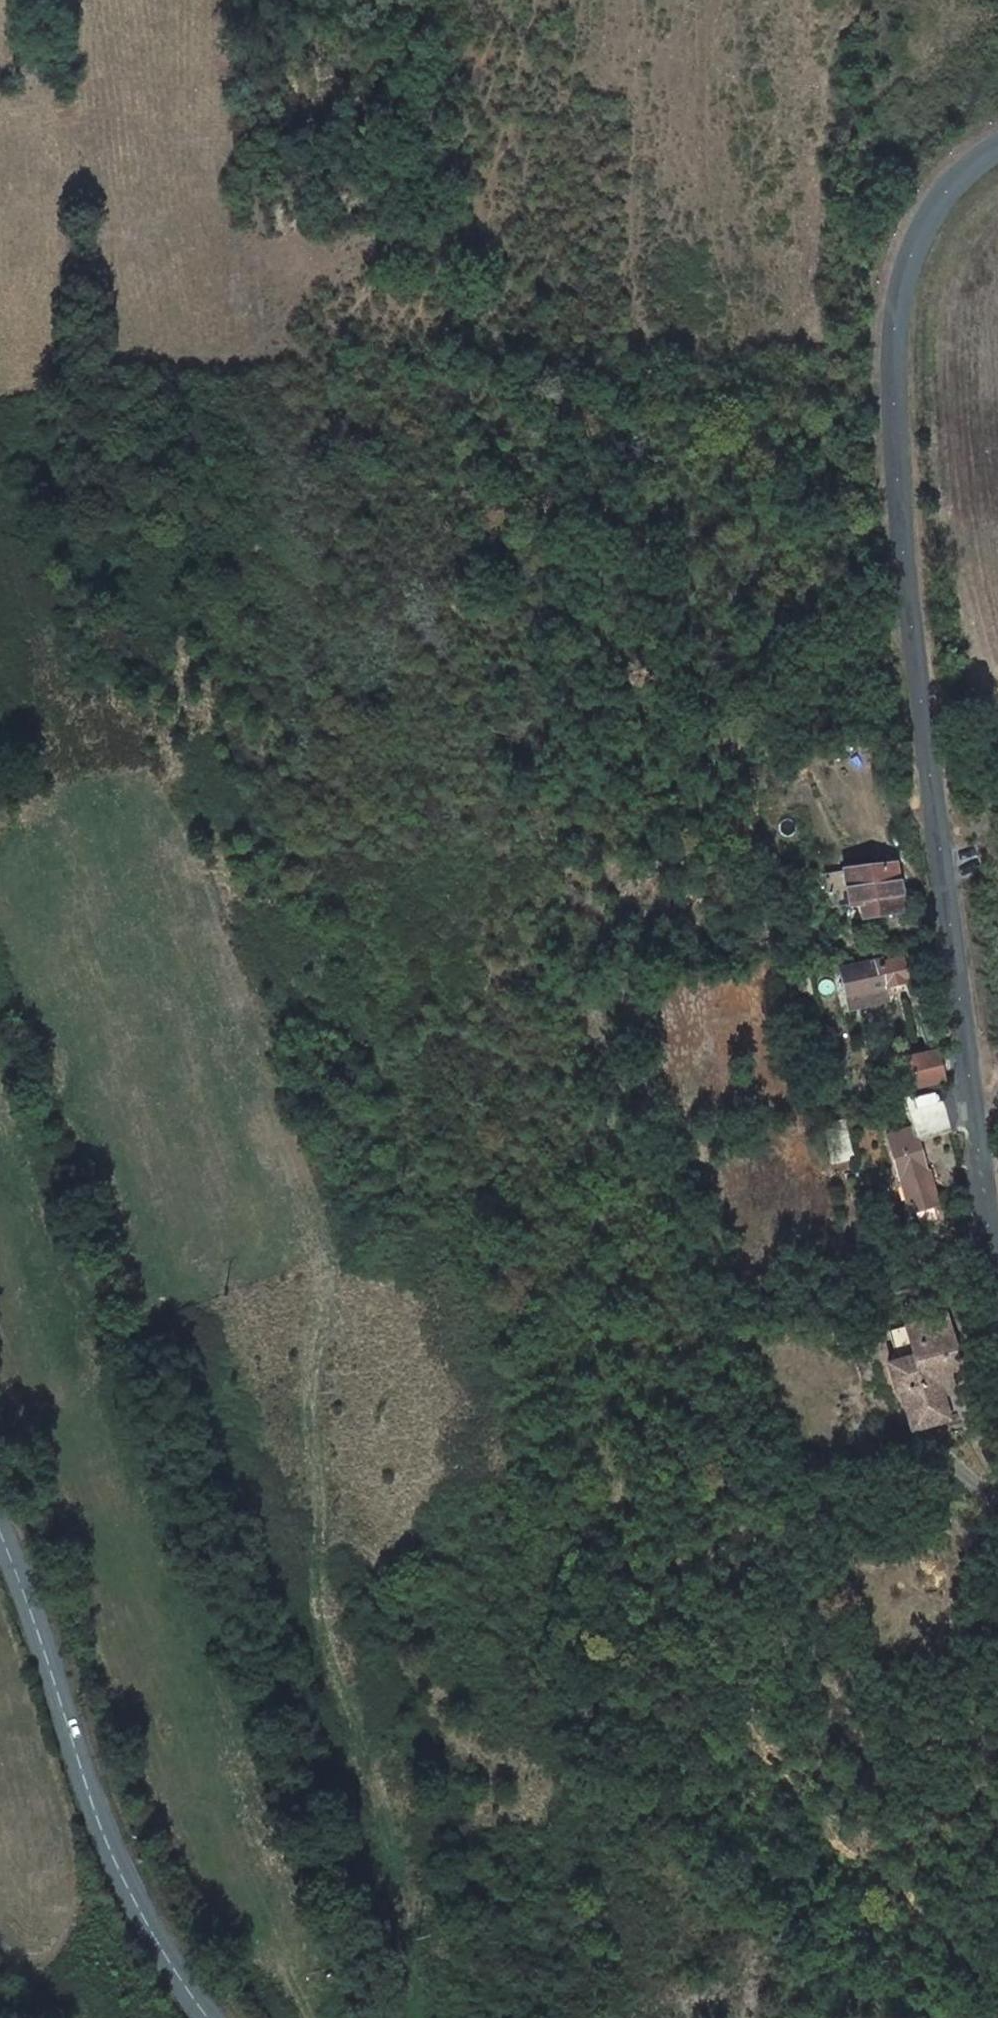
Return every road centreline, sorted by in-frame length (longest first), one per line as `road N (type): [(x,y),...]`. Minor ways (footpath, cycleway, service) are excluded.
road 1 (tertiary): [(997,144),(938,199),(902,262),(895,418),(997,1159)]
road 2 (tertiary): [(0,1532),(115,1864),(208,2017)]

